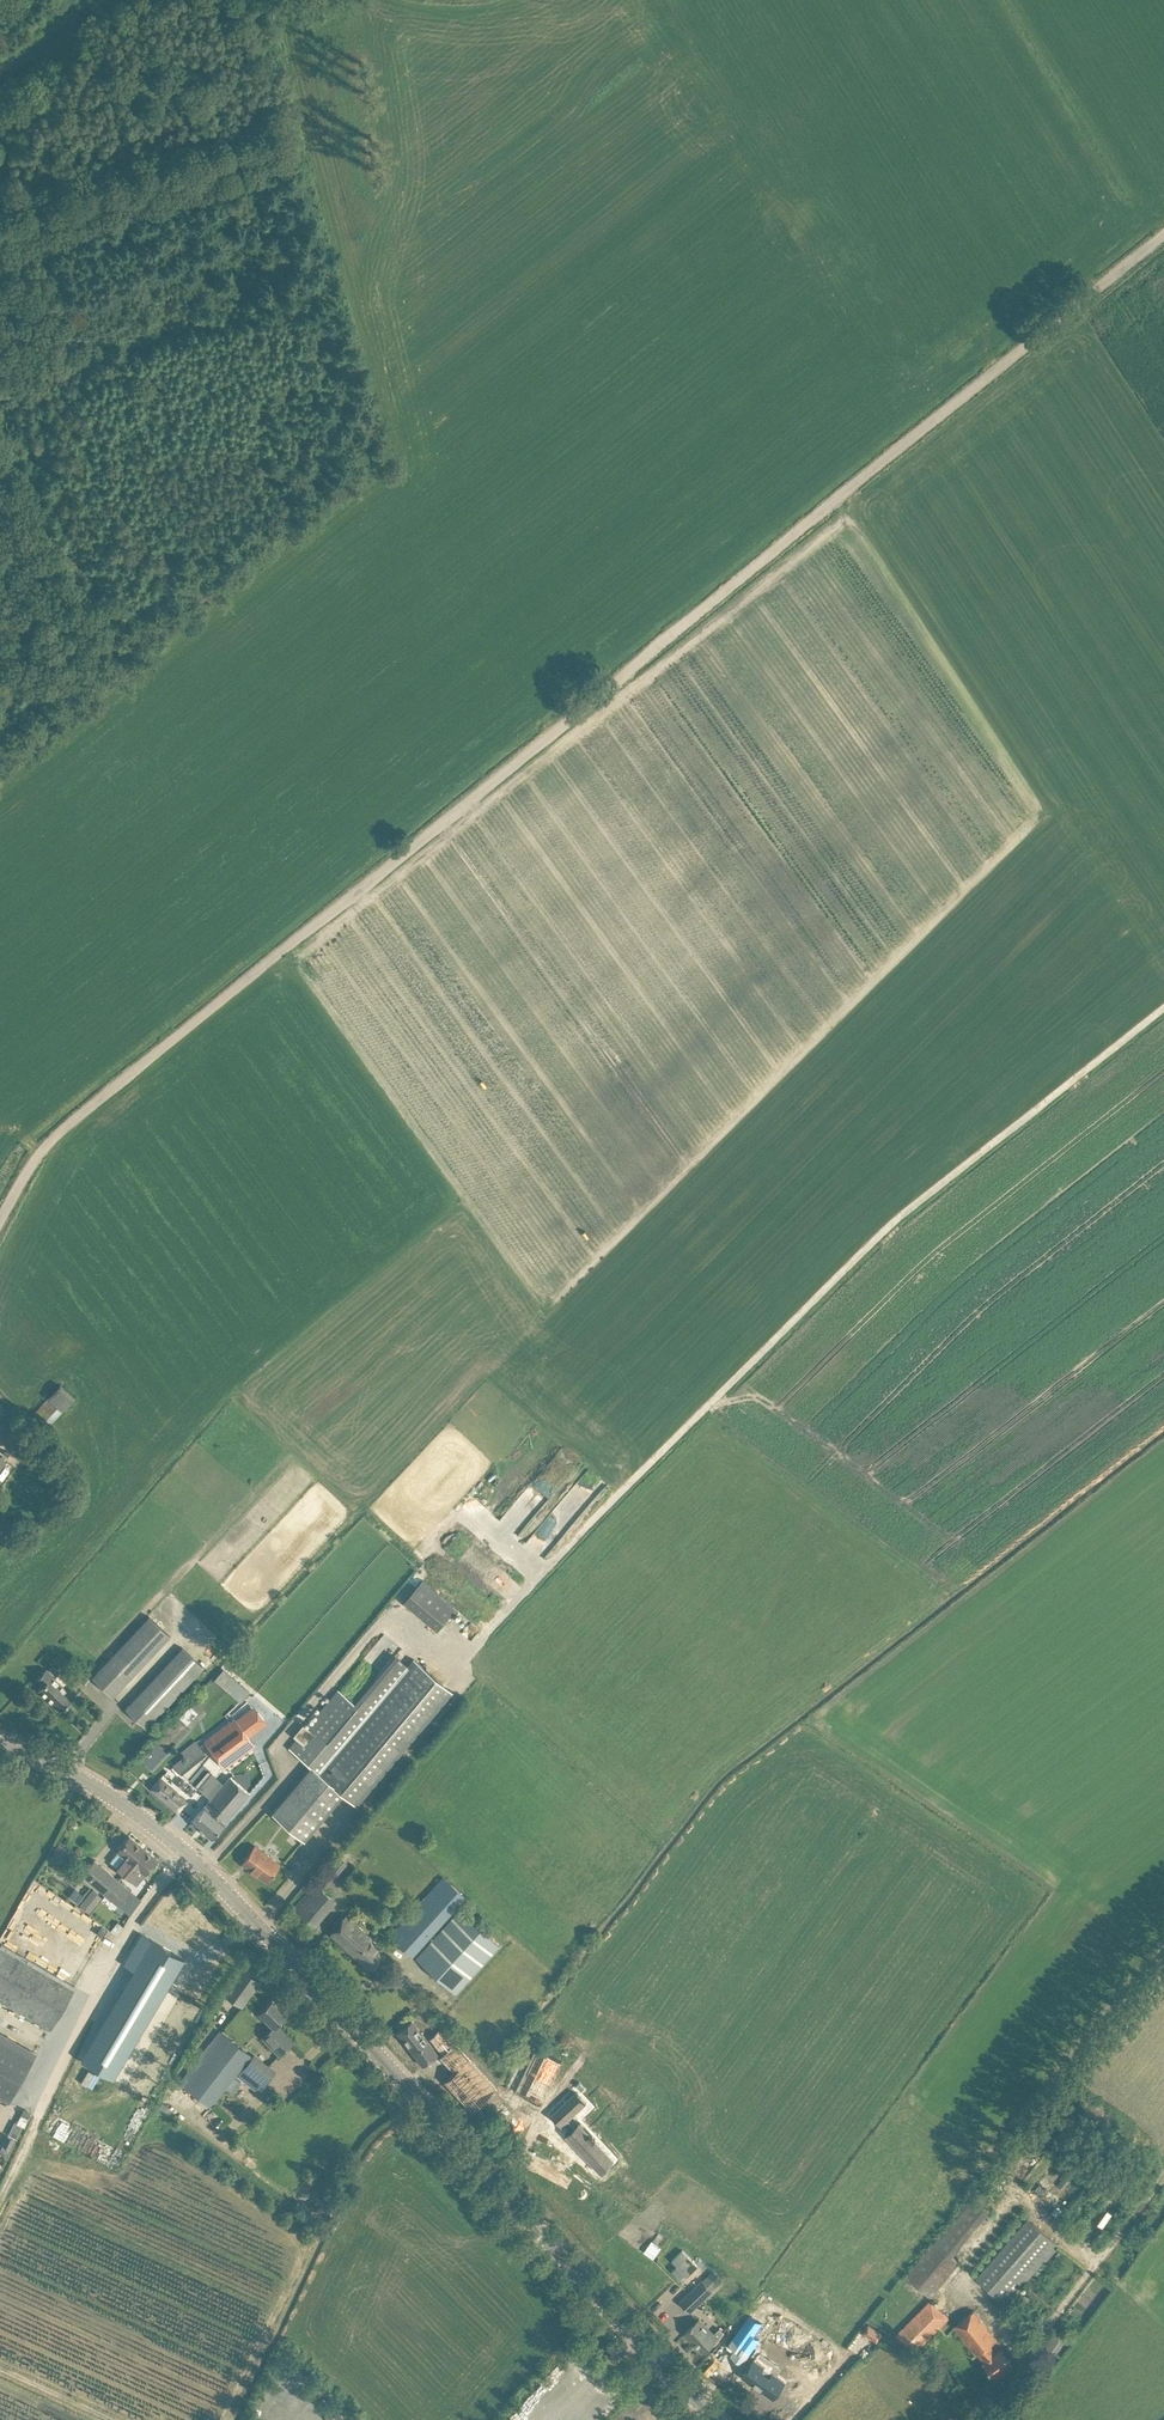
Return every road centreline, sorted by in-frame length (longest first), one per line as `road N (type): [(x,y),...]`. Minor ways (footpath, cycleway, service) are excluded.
road 1 (track): [(1163,233),(85,1108),(49,1140),(0,1223)]
road 2 (tertiary): [(718,2419),(220,1883),(143,1818),(0,1741)]

